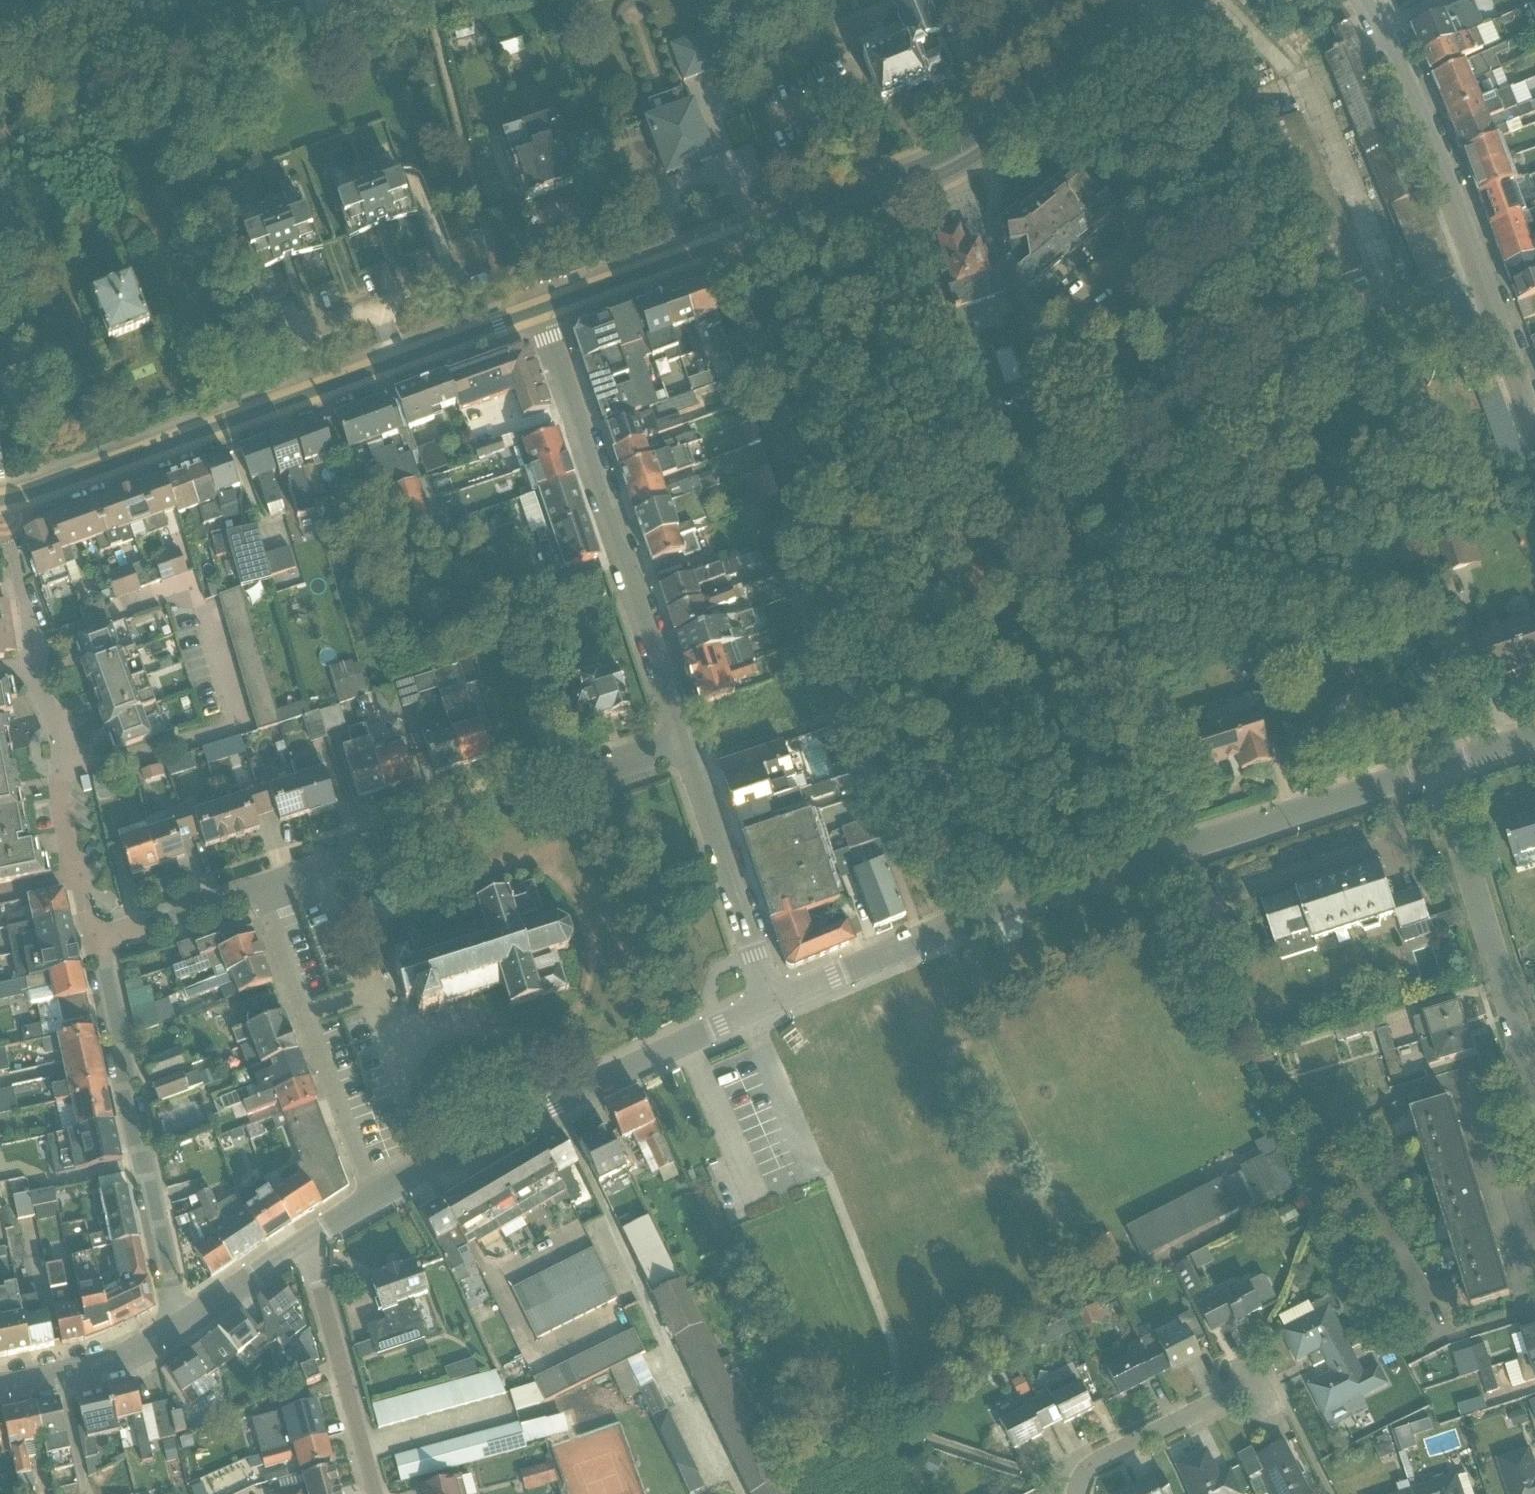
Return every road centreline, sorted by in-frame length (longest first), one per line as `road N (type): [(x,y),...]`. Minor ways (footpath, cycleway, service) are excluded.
road 1 (residential): [(1440,777),(932,942),(770,1003)]
road 2 (secondary): [(542,315),(943,168),(1158,0)]
road 3 (secondary): [(1,504),(542,315)]
road 4 (residential): [(1534,422),(1362,0)]
road 5 (residential): [(542,315),(682,745)]
road 6 (residential): [(1,504),(34,667),(61,731),(66,762),(59,793),(89,940)]
road 7 (residential): [(258,887),(682,745)]
road 8 (residential): [(770,1003),(371,1200)]
road 9 (residential): [(89,940),(177,1327)]
road 10 (residential): [(1440,777),(1534,1116)]
road 11 (residential): [(258,887),(371,1200)]
road 12 (residential): [(682,745),(770,1003)]
road 13 (residential): [(373,1493),(305,1241)]
road 14 (residential): [(1072,1493),(1089,1469),(1269,1381)]
road 15 (residential): [(177,1327),(124,1352),(0,1384)]
road 16 (residential): [(89,940),(258,887)]
road 17 (residential): [(305,1241),(177,1327)]

